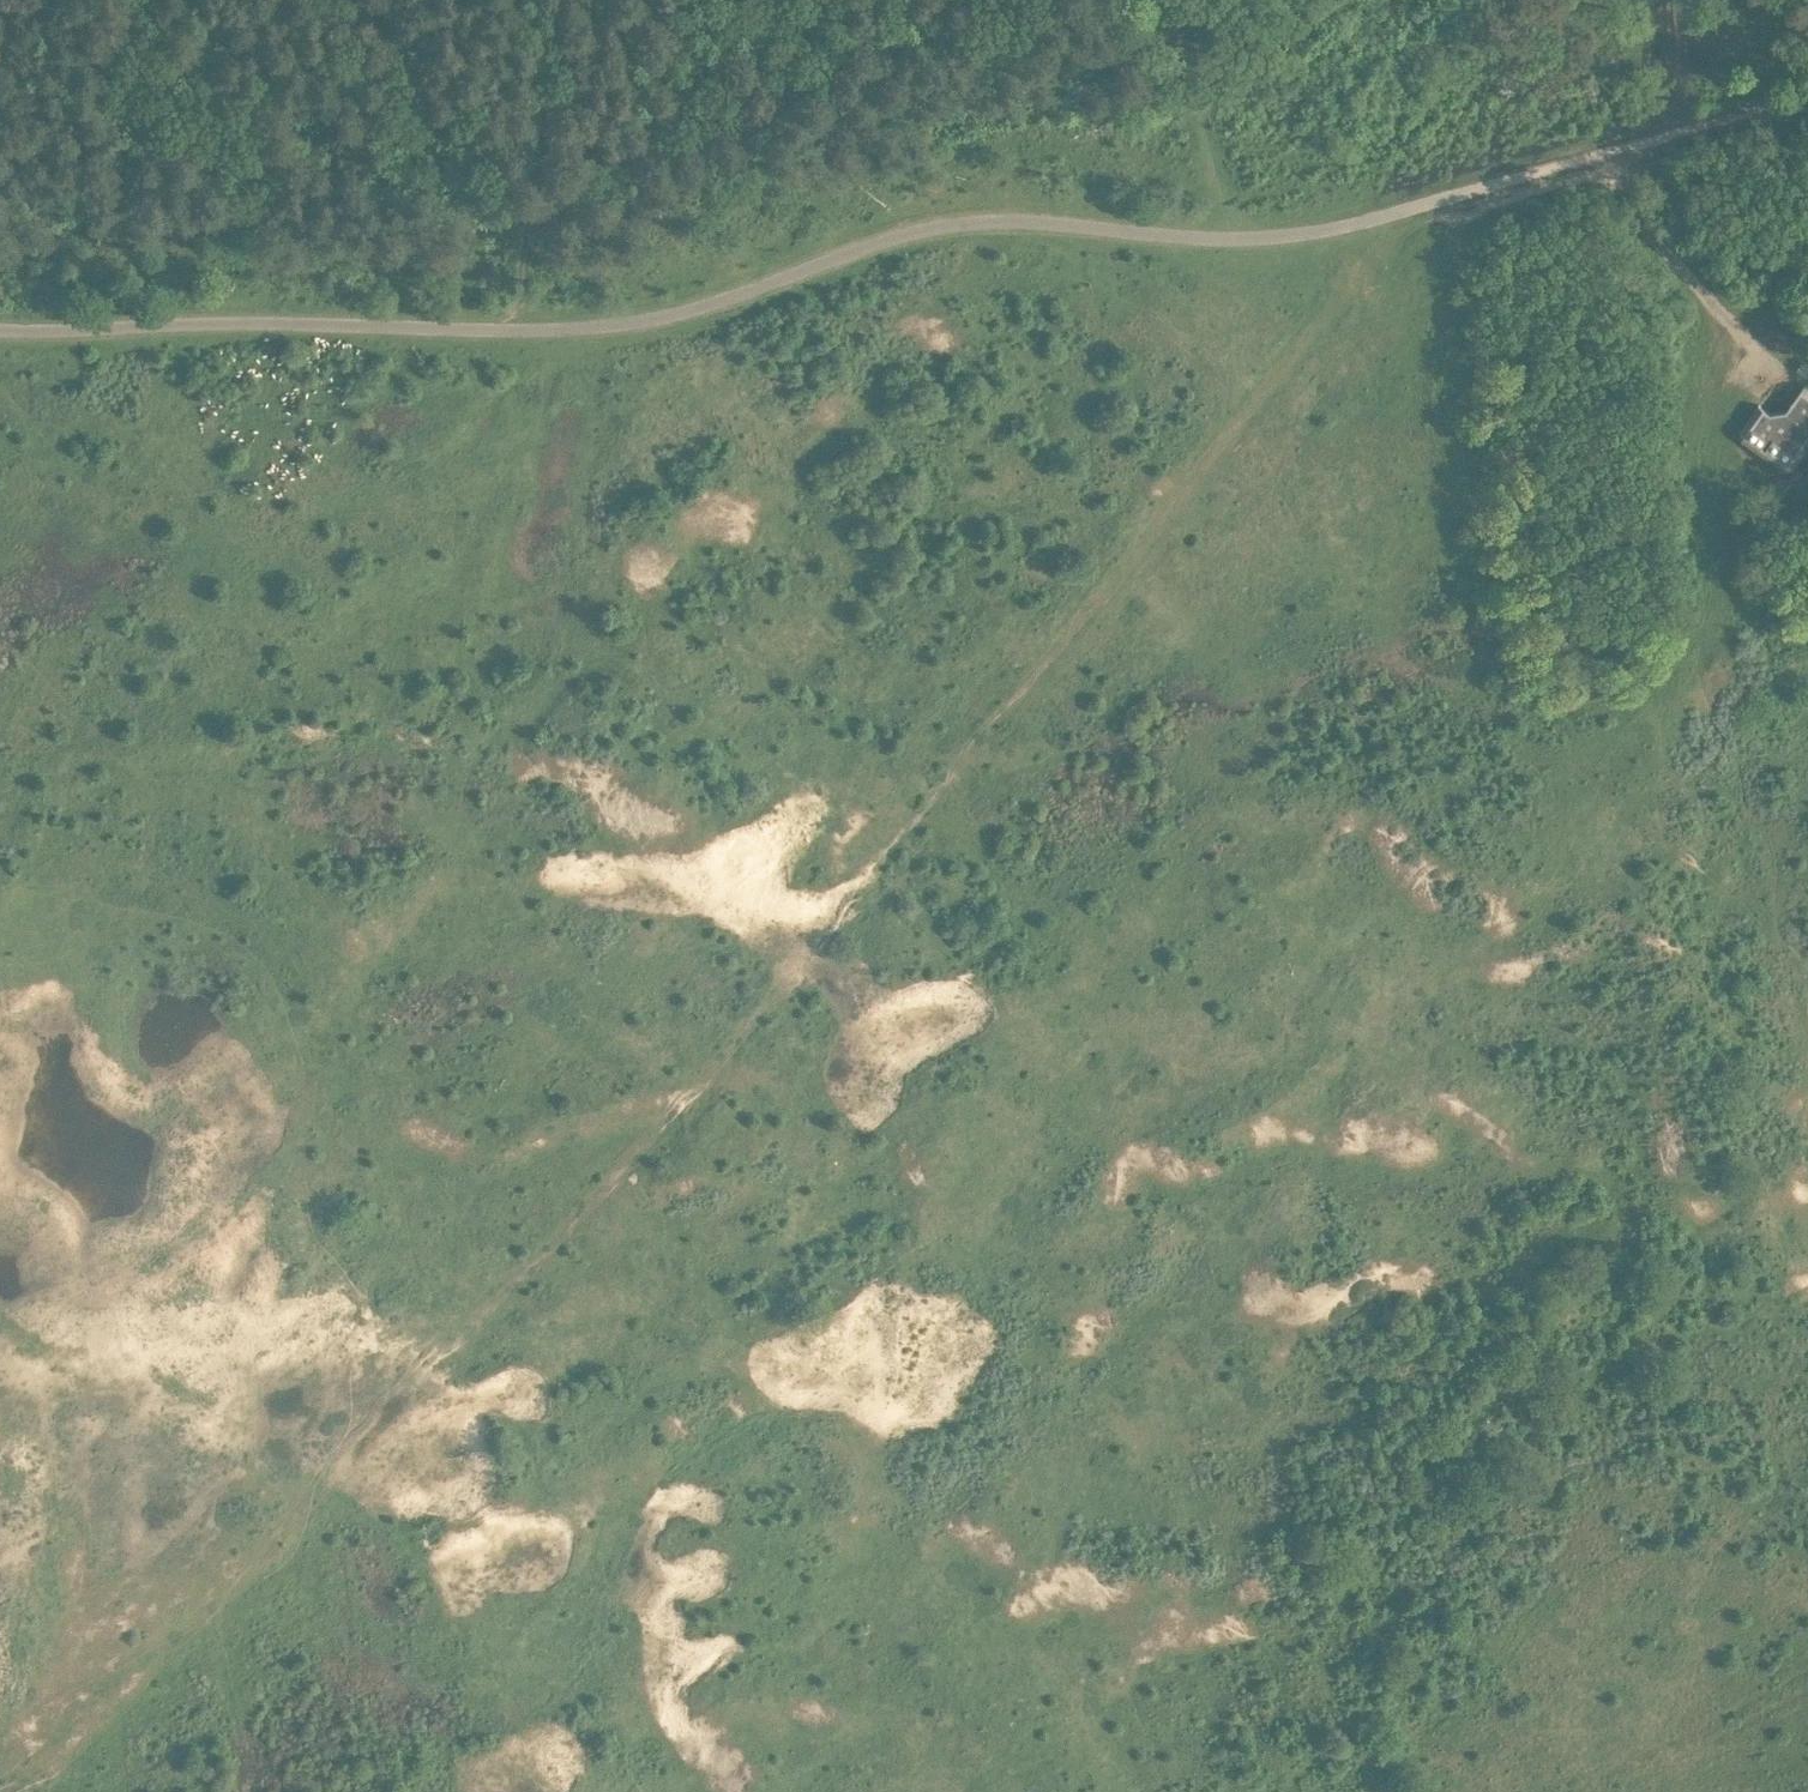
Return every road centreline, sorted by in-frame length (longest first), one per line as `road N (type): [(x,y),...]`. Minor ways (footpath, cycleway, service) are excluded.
road 1 (track): [(1651,0),(1673,136)]

